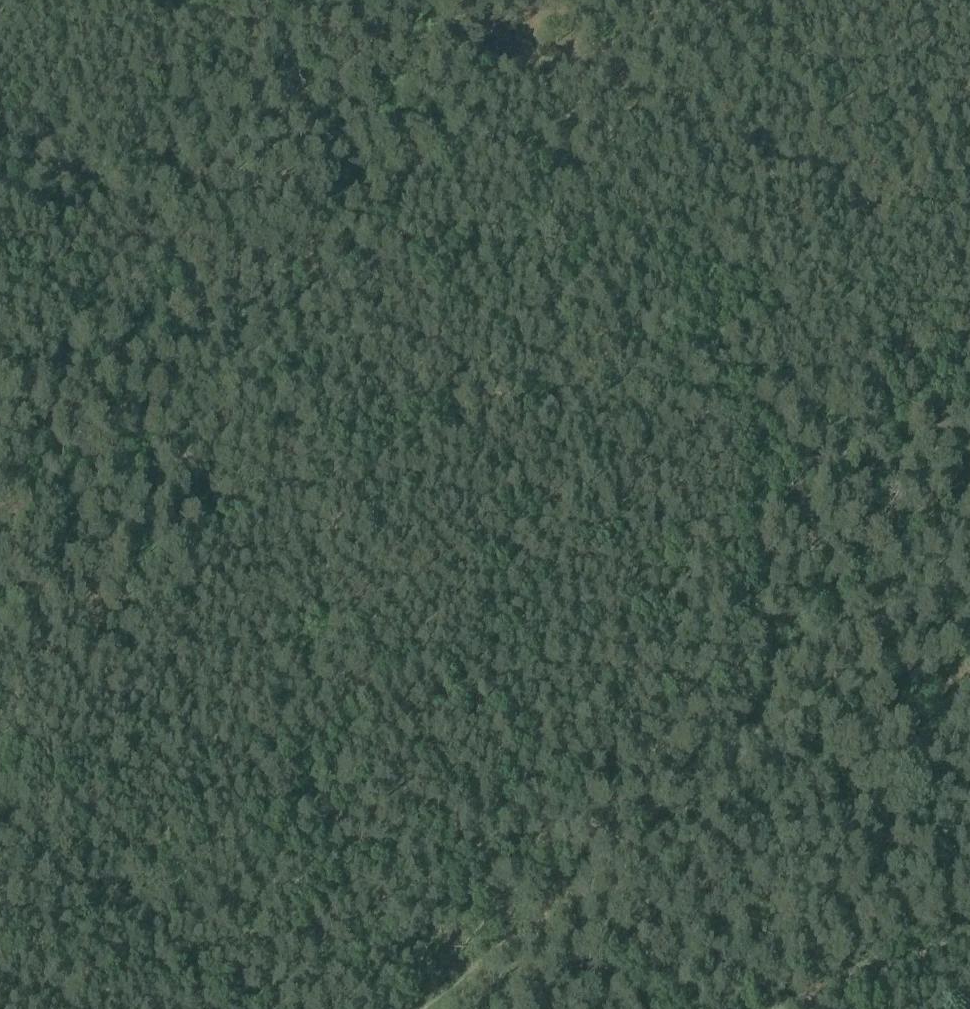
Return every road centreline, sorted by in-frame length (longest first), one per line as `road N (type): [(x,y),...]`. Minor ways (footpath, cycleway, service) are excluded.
road 1 (track): [(765,633),(653,480),(571,432),(434,385),(277,355),(164,316),(0,110)]
road 2 (track): [(527,891),(591,836),(702,769),(765,633)]
road 3 (track): [(773,1008),(969,924)]
road 4 (track): [(389,1008),(527,891)]
road 5 (track): [(527,891),(633,1008)]

